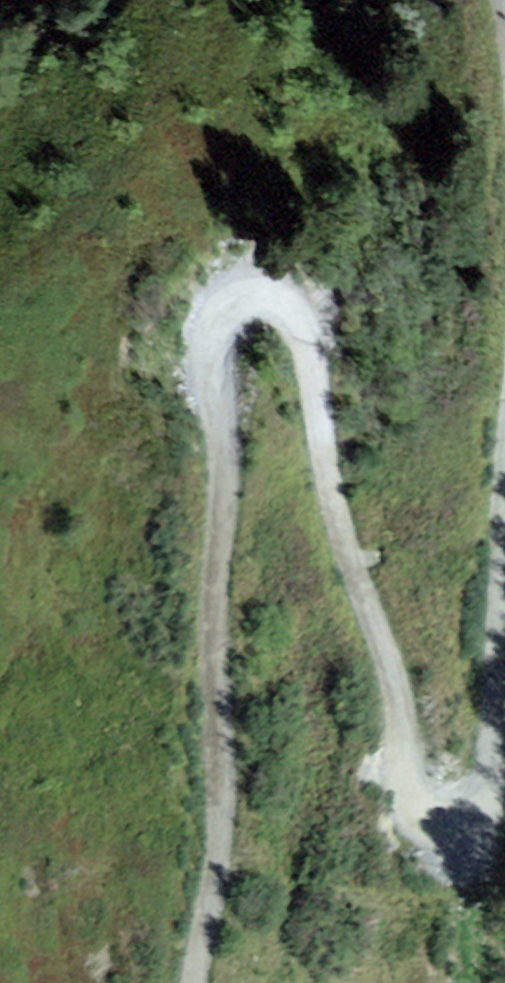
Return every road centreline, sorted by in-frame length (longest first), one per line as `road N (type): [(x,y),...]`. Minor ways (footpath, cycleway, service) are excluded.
road 1 (track): [(195,982),(217,815),(214,585),(225,495),(209,335),(233,303),(271,297),(302,333),(331,487),(409,745),(415,796),(432,815),(462,817),(479,810),(490,793),(504,504)]

